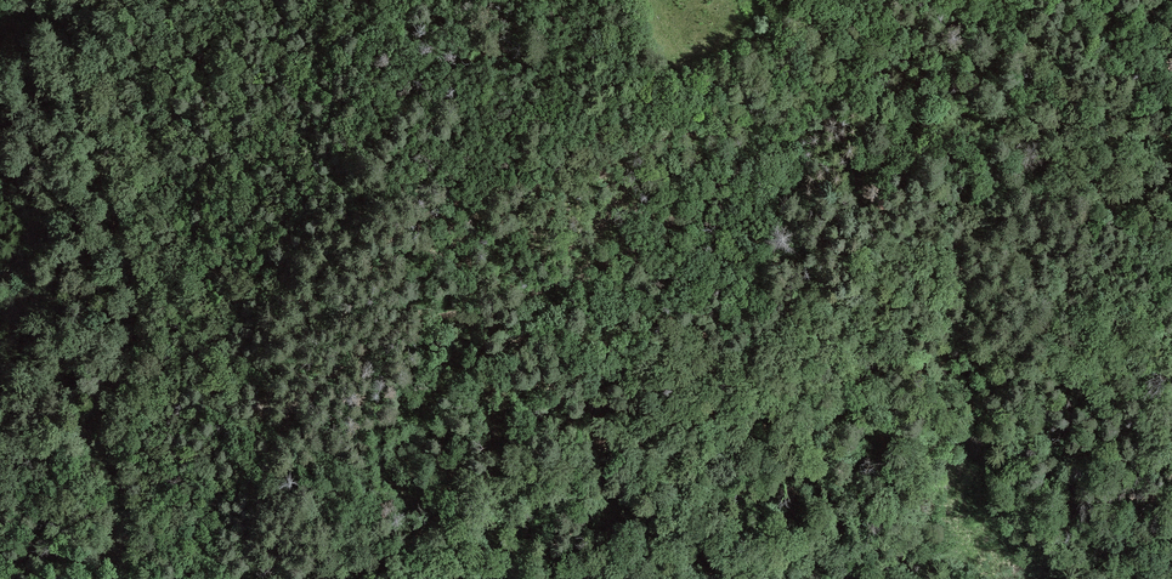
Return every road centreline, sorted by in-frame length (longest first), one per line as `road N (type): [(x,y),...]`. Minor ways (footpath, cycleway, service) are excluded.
road 1 (track): [(1002,0),(892,55),(625,257),(561,286),(402,329),(290,415),(261,409),(243,390),(229,300),(113,69),(48,10),(18,10),(0,25)]
road 2 (track): [(115,547),(171,540),(257,553),(399,553),(418,547),(491,472),(526,454),(764,436),(810,423),(848,400)]
road 3 (track): [(67,24),(92,89),(92,120),(118,227),(141,281),(127,365),(98,407),(92,433),(118,490),(115,547),(128,578)]

